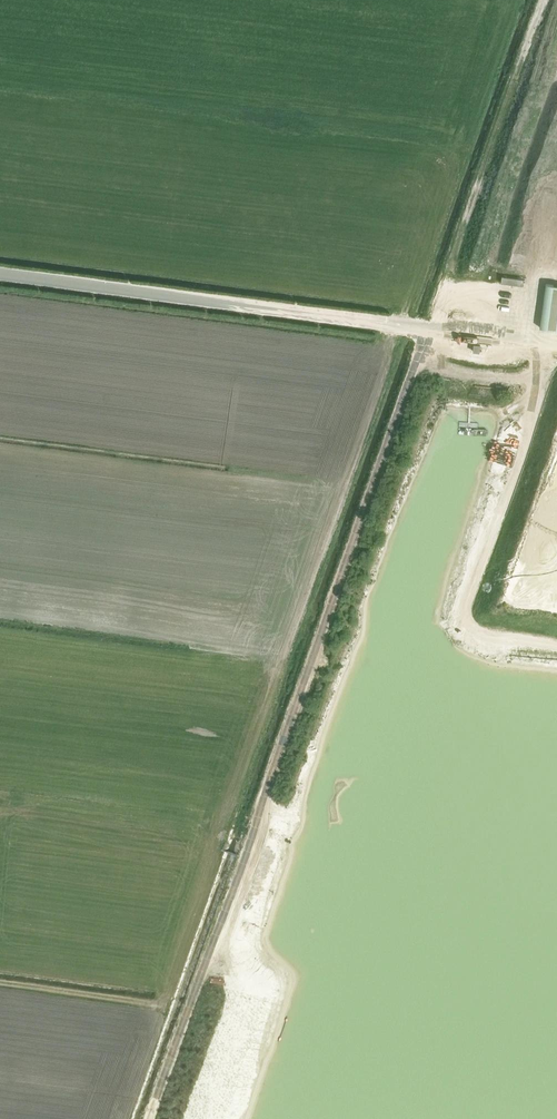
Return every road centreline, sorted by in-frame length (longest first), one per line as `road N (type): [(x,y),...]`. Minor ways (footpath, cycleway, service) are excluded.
road 1 (track): [(556,854),(258,813),(541,0)]
road 2 (track): [(556,642),(484,632),(469,620),(468,606),(540,403),(546,342),(518,341),(481,357),(425,328)]
road 3 (unclassified): [(0,273),(425,328)]
road 4 (track): [(165,1006),(0,982)]

